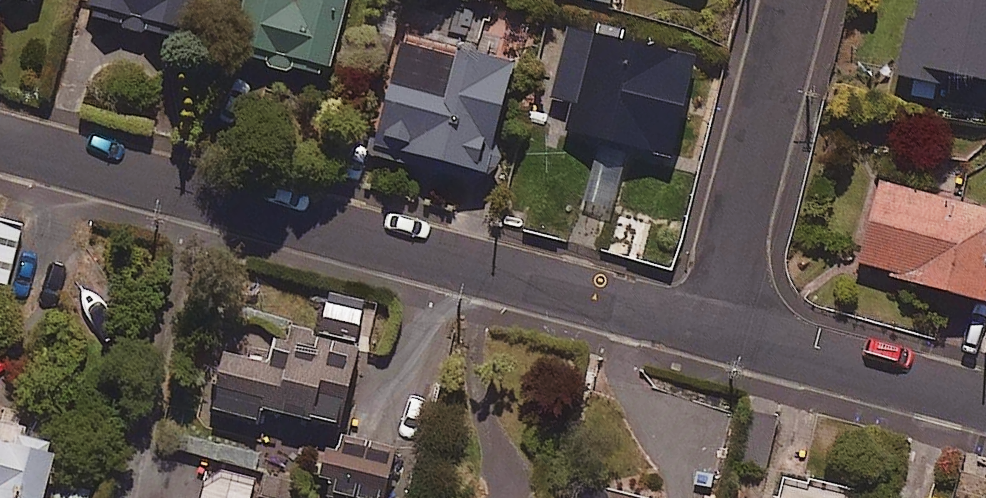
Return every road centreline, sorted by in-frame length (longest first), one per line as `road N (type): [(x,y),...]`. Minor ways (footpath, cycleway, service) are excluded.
road 1 (tertiary): [(719,327),(0,140)]
road 2 (residential): [(719,327),(800,0)]
road 3 (tertiary): [(985,398),(719,327)]

